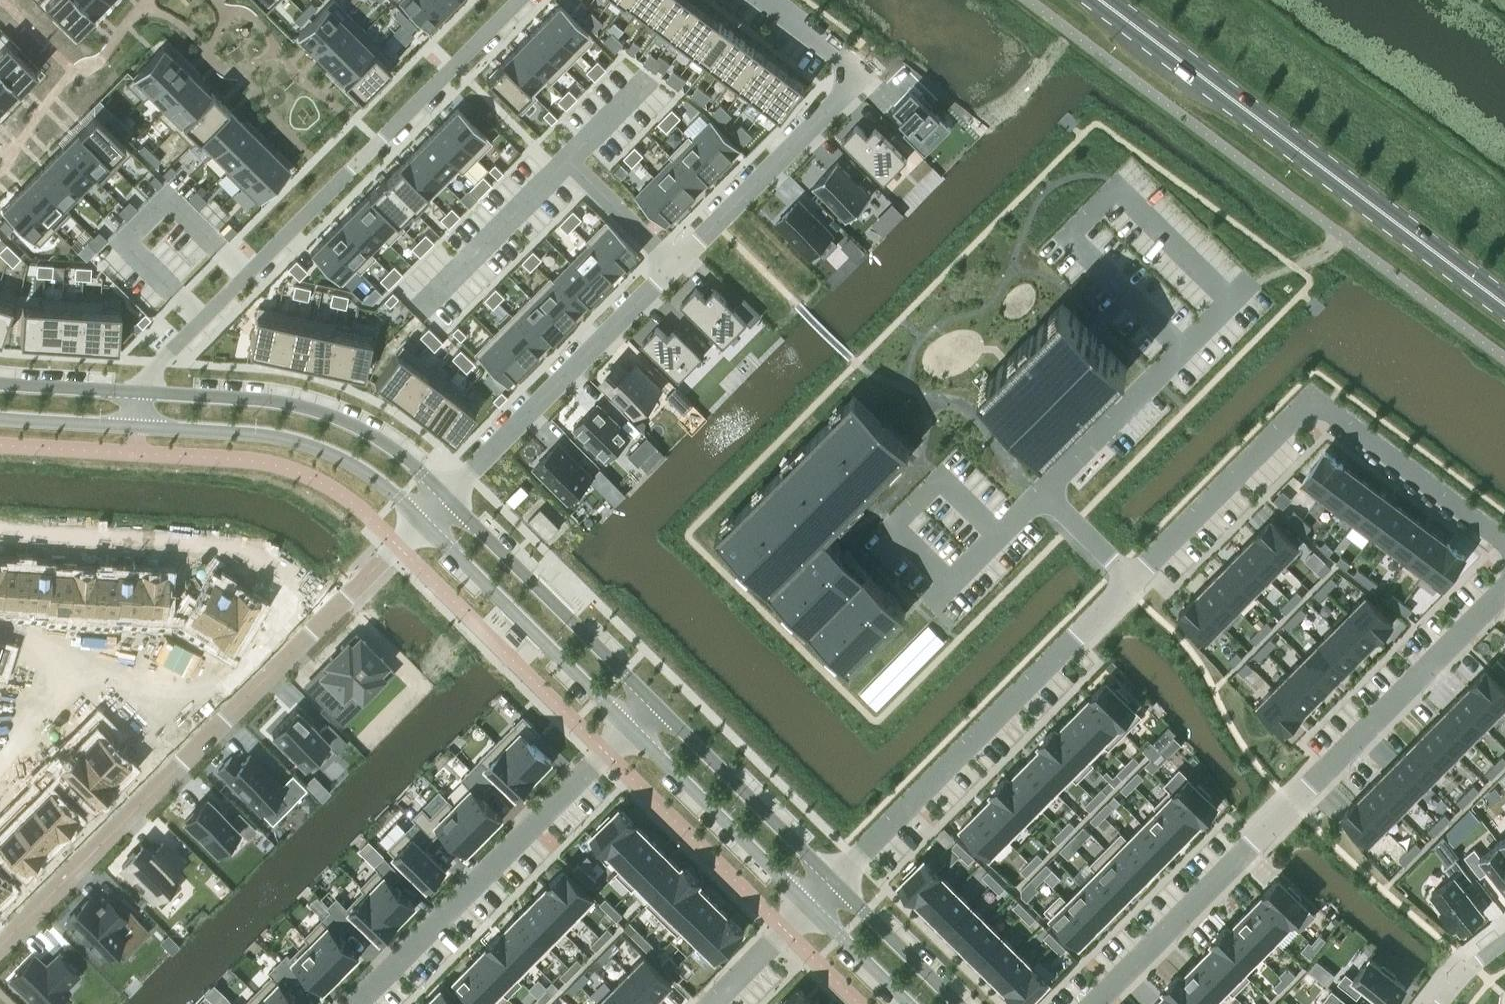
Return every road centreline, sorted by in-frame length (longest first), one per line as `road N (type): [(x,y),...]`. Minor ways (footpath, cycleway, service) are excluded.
road 1 (residential): [(447,497),(869,73)]
road 2 (residential): [(1091,1003),(1504,591)]
road 3 (residential): [(518,0),(184,337),(139,392)]
road 4 (primary): [(1504,304),(1102,0)]
road 5 (residential): [(1134,581),(1308,394),(1504,540)]
road 6 (residential): [(327,614),(0,943)]
road 7 (residential): [(837,885),(1134,581)]
road 8 (residential): [(360,1003),(634,729)]
road 9 (residential): [(327,614),(273,568),(222,547),(0,531)]
road 10 (tertiary): [(447,497),(360,428),(324,413),(285,401),(139,392)]
road 11 (tertiary): [(137,426),(294,439),(371,474),(424,521)]
road 12 (tertiary): [(424,521),(634,729)]
road 13 (tertiary): [(657,704),(447,497)]
road 14 (residential): [(1042,494),(1244,284)]
road 15 (tertiary): [(837,885),(657,704)]
road 16 (tertiary): [(634,729),(813,907)]
road 17 (tertiary): [(958,1003),(837,885)]
road 18 (tertiary): [(139,392),(0,382)]
road 19 (tertiary): [(0,418),(137,426)]
road 20 (tertiary): [(813,907),(911,1003)]
road 21 (residential): [(813,907),(715,1003)]
road 22 (residential): [(424,521),(327,614)]
road 23 (residential): [(1134,581),(1042,494)]

